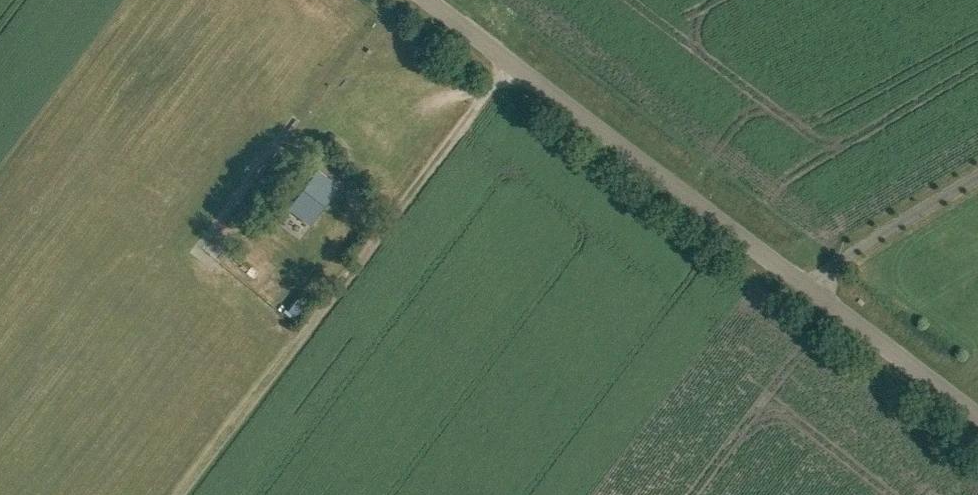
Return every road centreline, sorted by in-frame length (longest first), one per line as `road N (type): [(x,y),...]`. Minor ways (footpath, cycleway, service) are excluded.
road 1 (unclassified): [(977,417),(426,0)]
road 2 (track): [(510,64),(181,494)]

